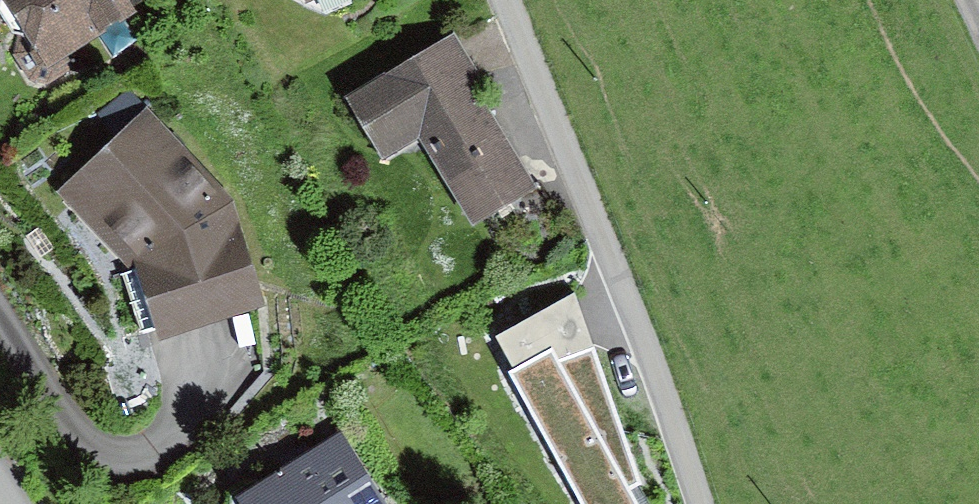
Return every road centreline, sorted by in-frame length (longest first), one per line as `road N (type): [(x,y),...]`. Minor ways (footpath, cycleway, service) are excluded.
road 1 (residential): [(516,0),(665,384),(703,503)]

